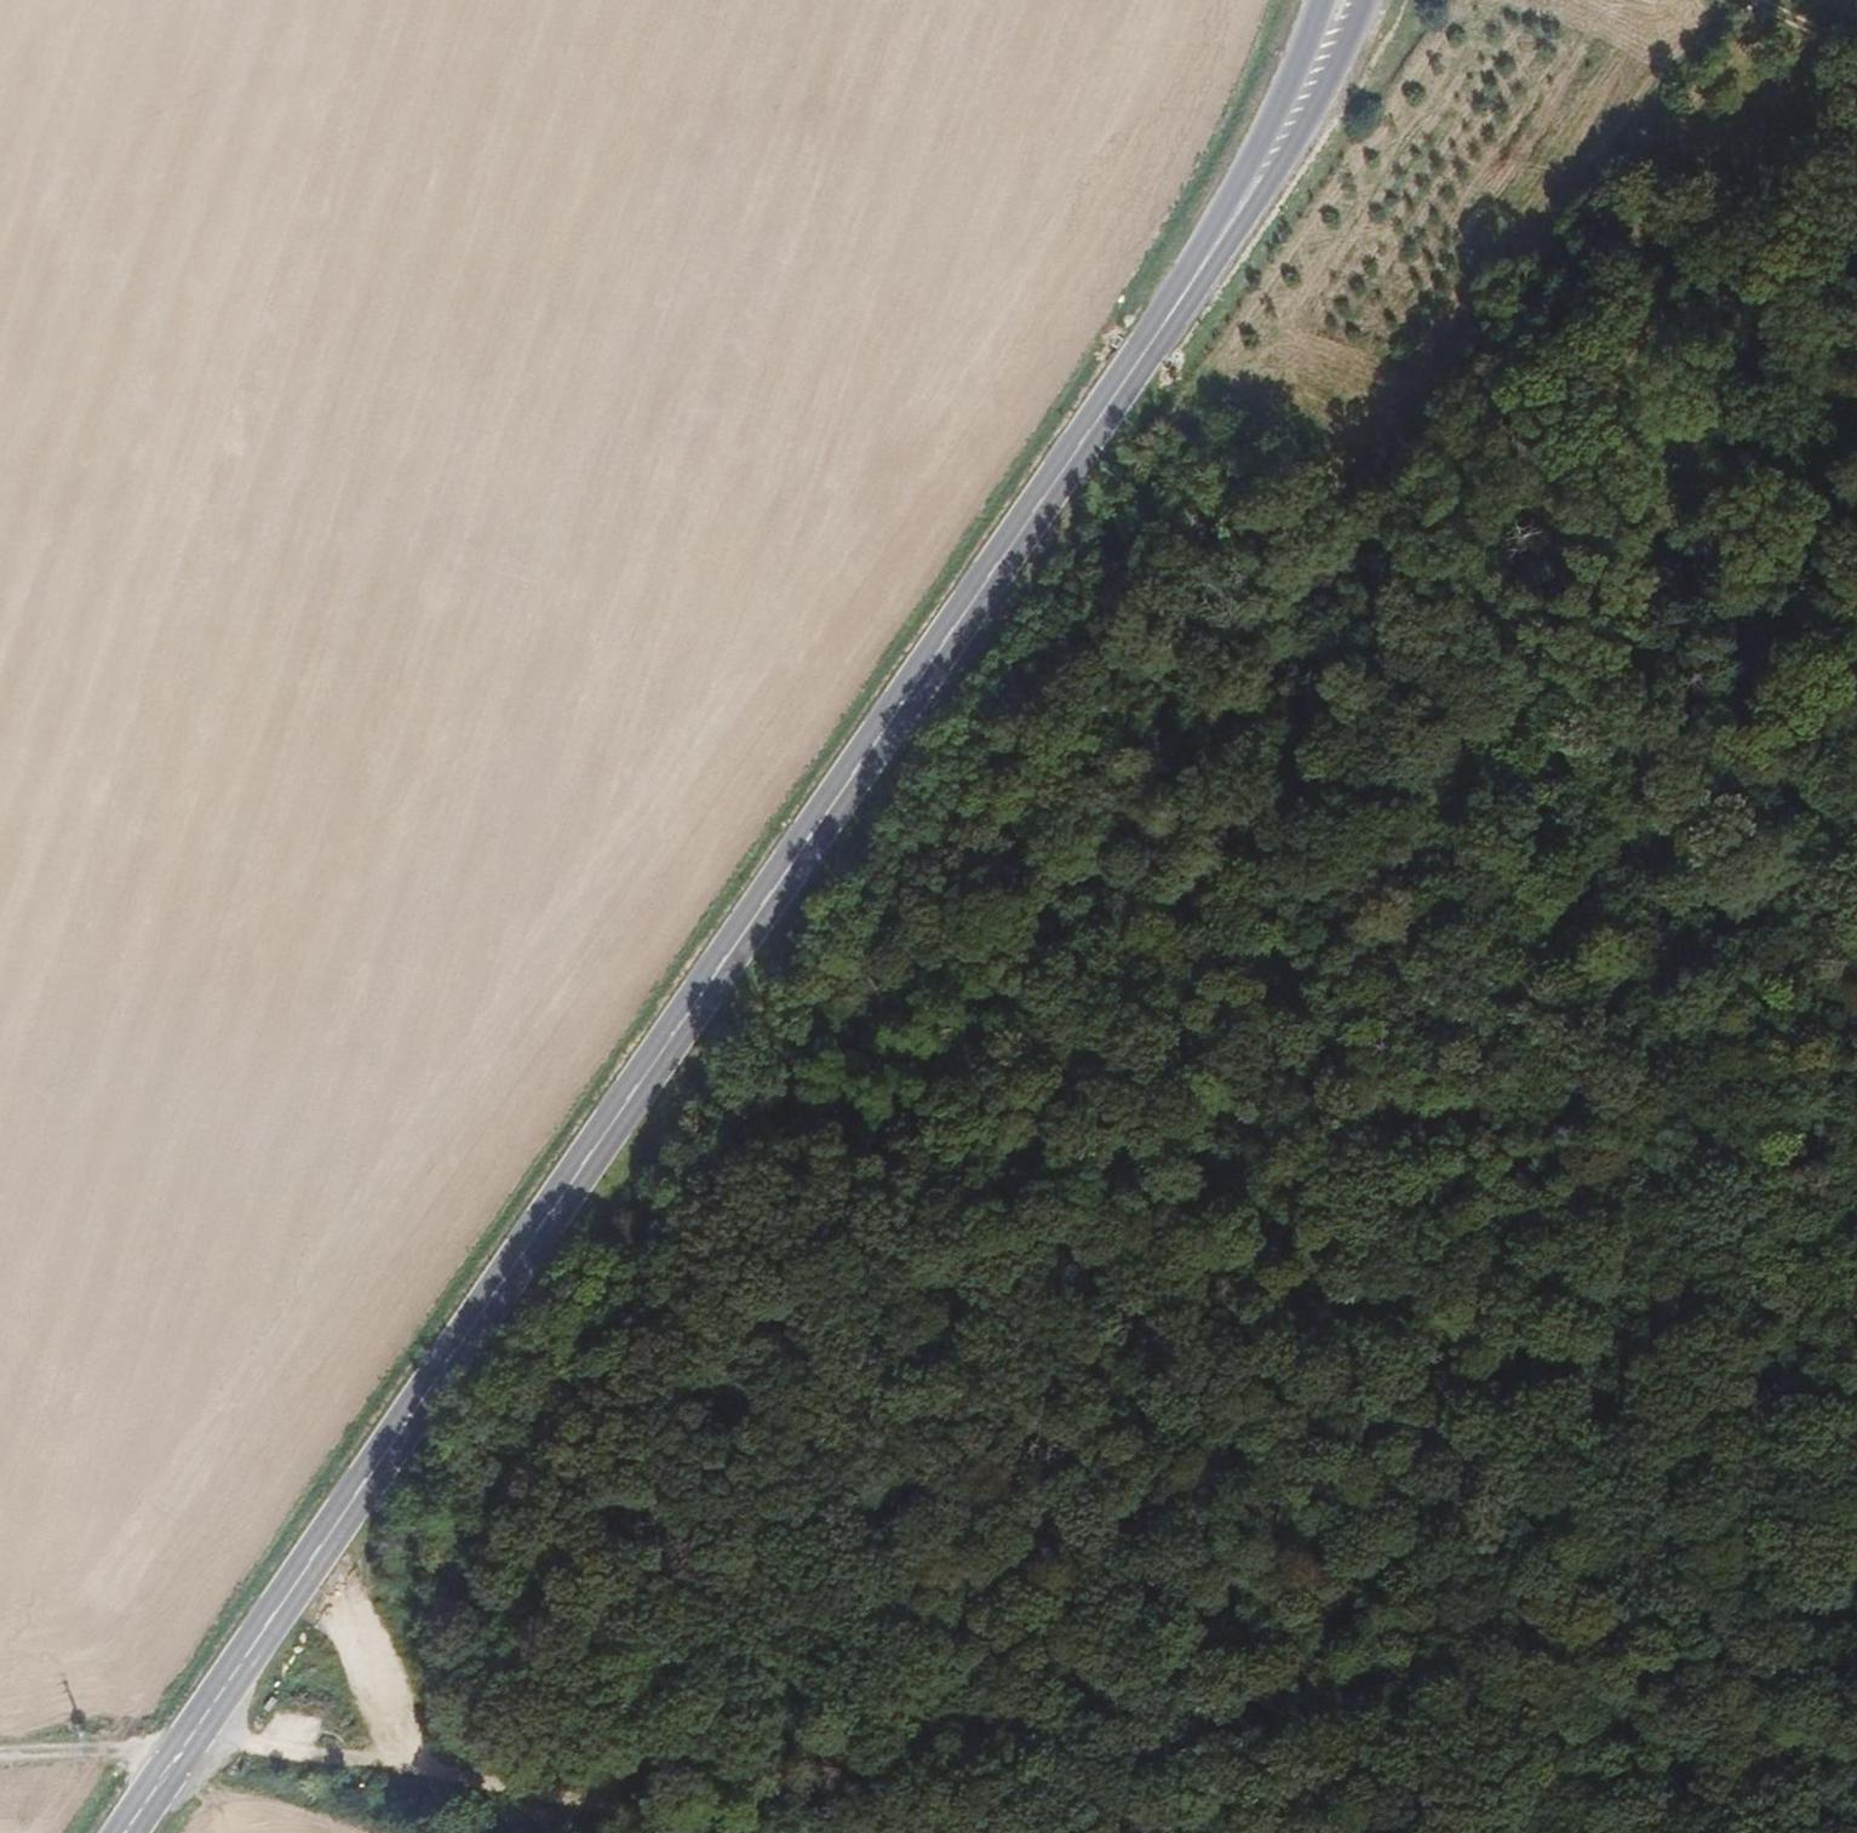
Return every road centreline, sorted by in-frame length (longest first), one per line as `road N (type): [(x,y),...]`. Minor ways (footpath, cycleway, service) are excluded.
road 1 (secondary): [(1220,243),(122,1832)]
road 2 (track): [(741,1832),(443,1766),(263,1741),(183,1744)]
road 3 (secondary): [(1220,243),(1297,142),(1367,0)]
road 4 (secondary): [(1323,0),(1220,243)]
road 5 (track): [(398,1761),(377,1670),(314,1554)]

